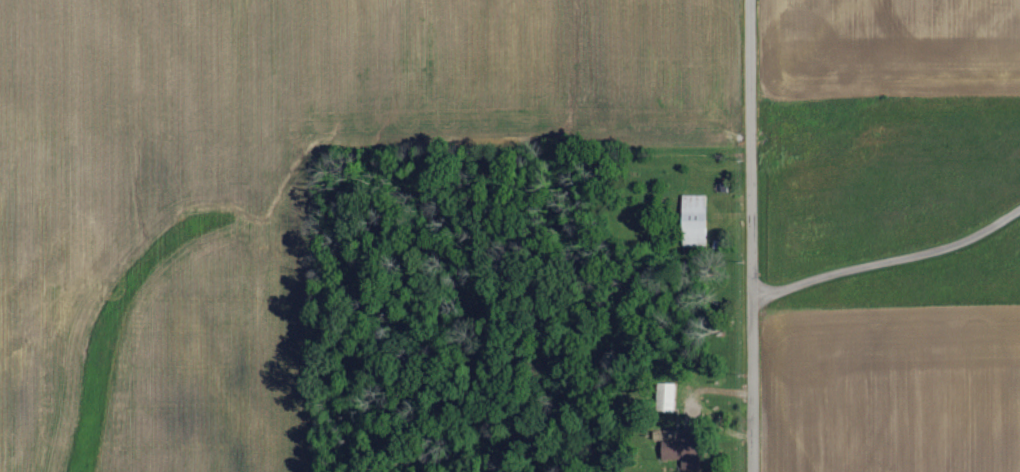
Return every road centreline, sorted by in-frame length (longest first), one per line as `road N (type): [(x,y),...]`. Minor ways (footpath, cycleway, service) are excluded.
road 1 (residential): [(752,471),(750,0)]

